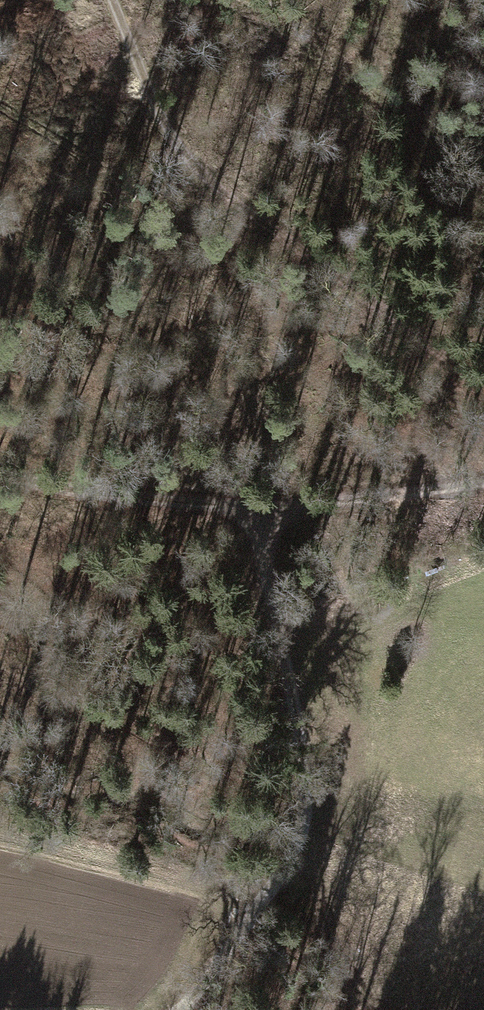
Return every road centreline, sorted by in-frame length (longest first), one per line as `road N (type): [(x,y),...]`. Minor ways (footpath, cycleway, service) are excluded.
road 1 (track): [(191,1009),(289,859),(308,799),(290,671),(233,503)]
road 2 (track): [(116,0),(154,97),(281,240),(483,381)]
road 3 (track): [(483,480),(411,494),(233,503),(121,493),(0,468)]

